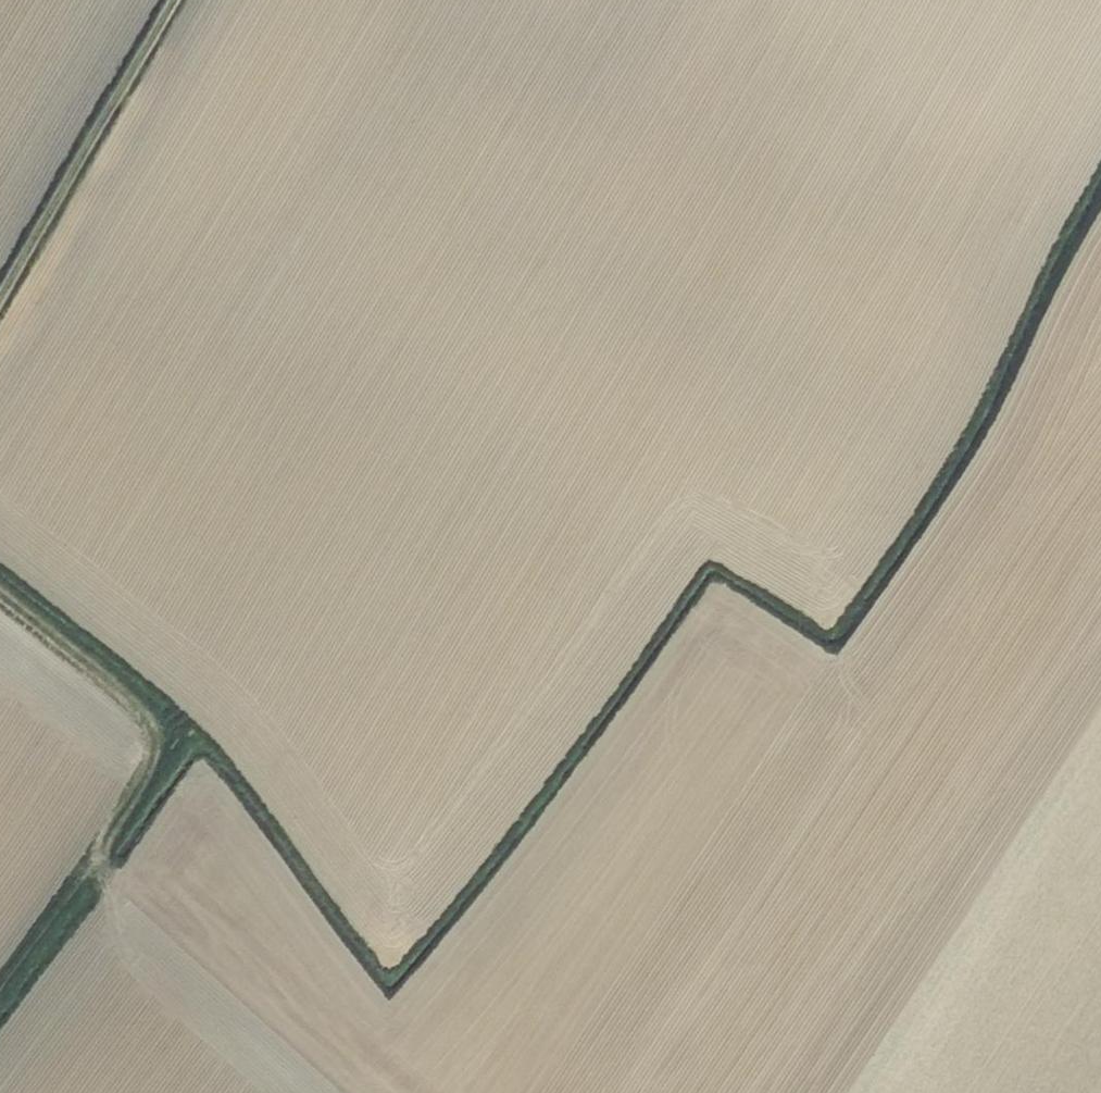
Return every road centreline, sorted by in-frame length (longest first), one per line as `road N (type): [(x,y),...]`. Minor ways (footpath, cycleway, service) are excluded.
road 1 (track): [(0,596),(133,702),(154,733),(154,752),(99,855)]
road 2 (track): [(172,0),(0,295)]

